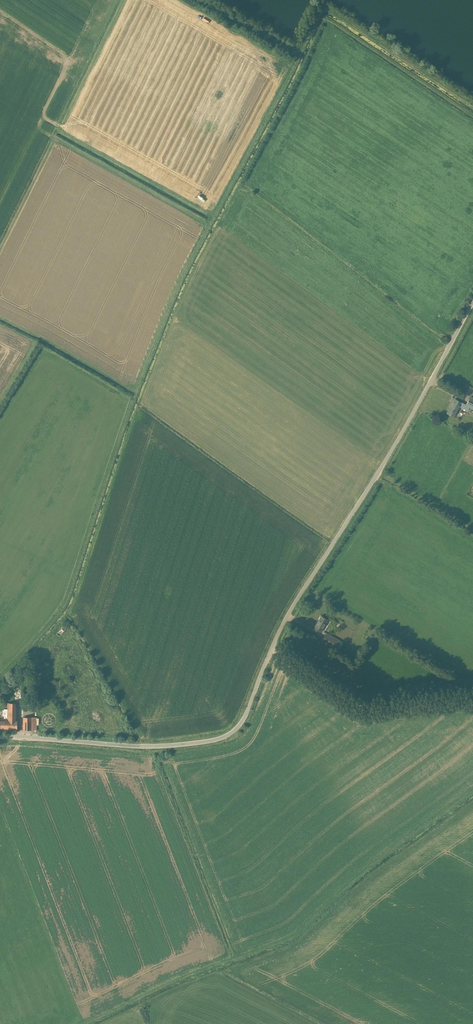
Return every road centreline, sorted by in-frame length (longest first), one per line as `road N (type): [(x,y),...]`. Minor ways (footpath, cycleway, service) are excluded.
road 1 (unclassified): [(273,646),(472,301)]
road 2 (unclassified): [(273,646),(240,725),(215,740),(137,746),(0,737)]
road 3 (track): [(297,55),(319,14),(472,117)]

